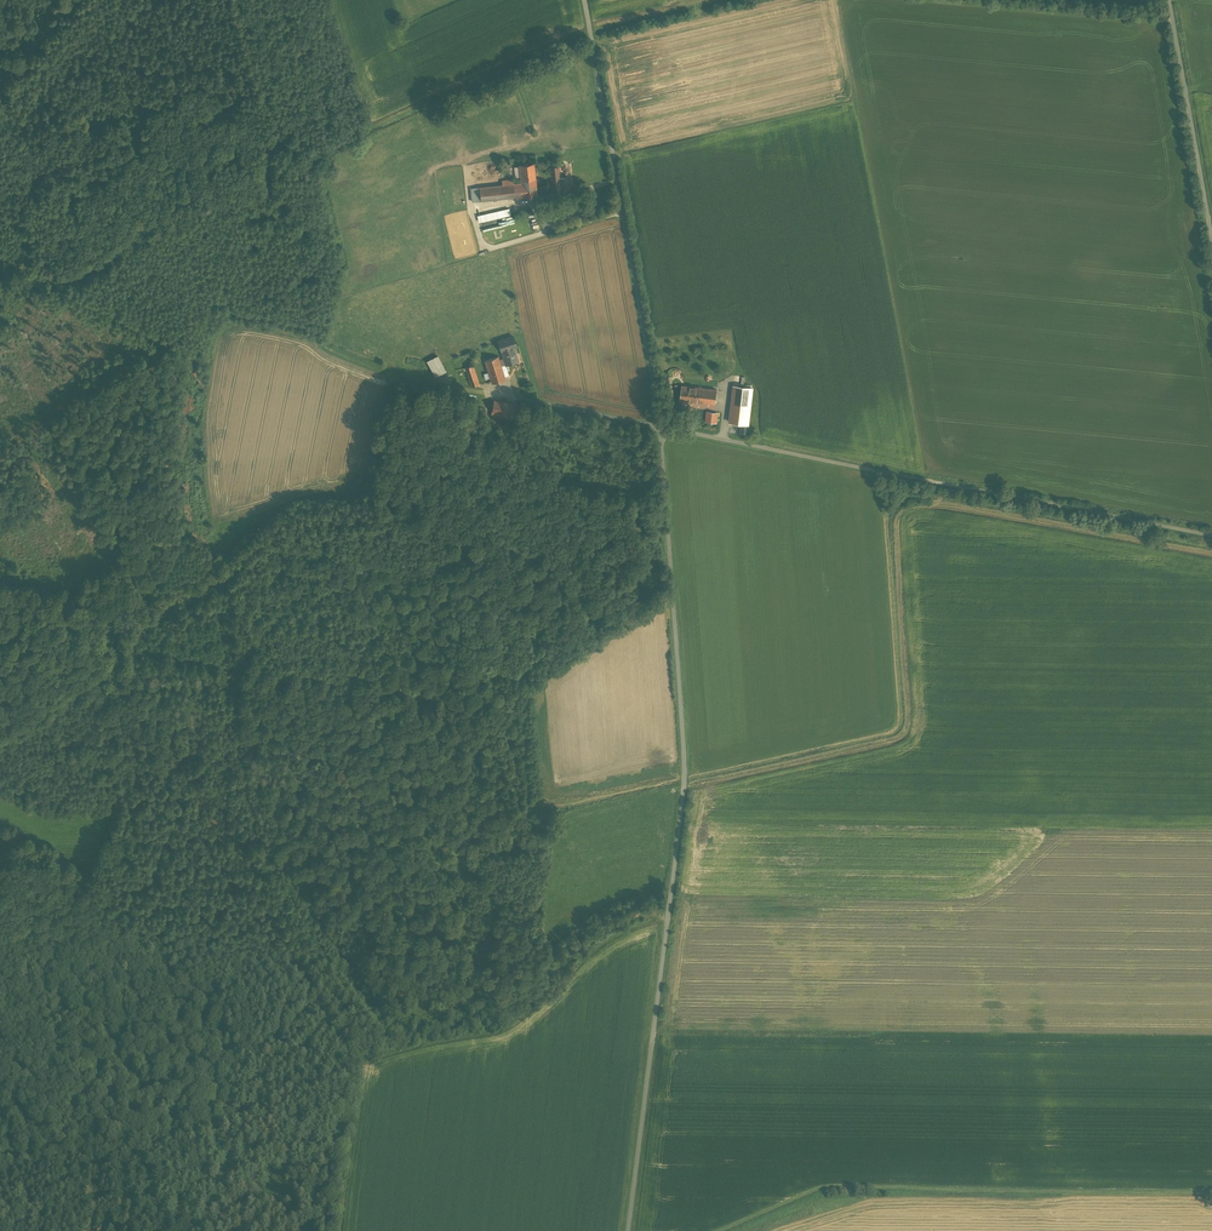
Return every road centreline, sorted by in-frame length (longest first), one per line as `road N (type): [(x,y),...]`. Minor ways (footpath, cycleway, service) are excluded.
road 1 (residential): [(628,1230),(685,771),(661,427)]
road 2 (unclassified): [(661,427),(1211,533)]
road 3 (residential): [(661,427),(580,0)]
road 4 (unclassified): [(1173,0),(1211,238)]

